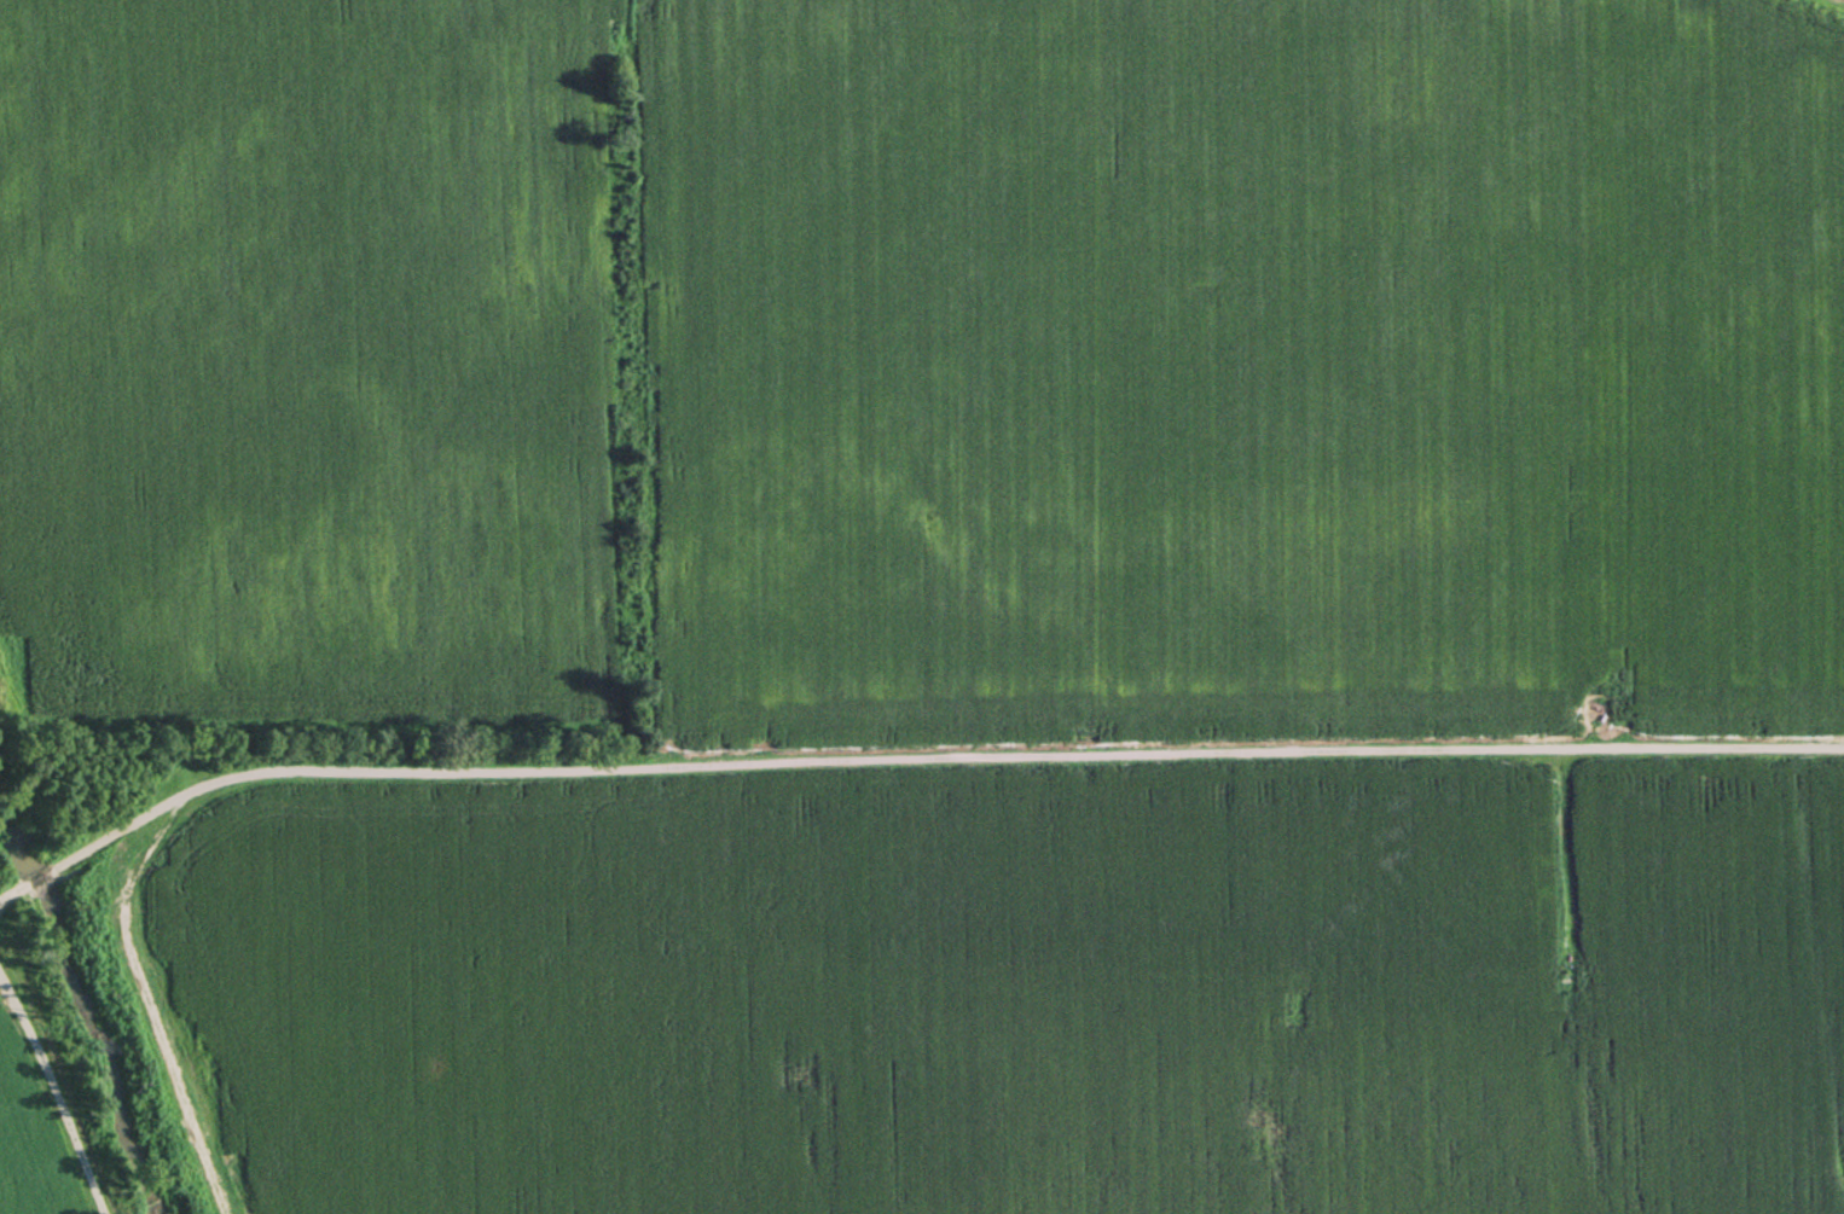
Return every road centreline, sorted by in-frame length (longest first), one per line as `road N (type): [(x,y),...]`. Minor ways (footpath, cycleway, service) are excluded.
road 1 (residential): [(113,1213),(6,934),(10,890),(193,779),(285,767),(1843,739)]

